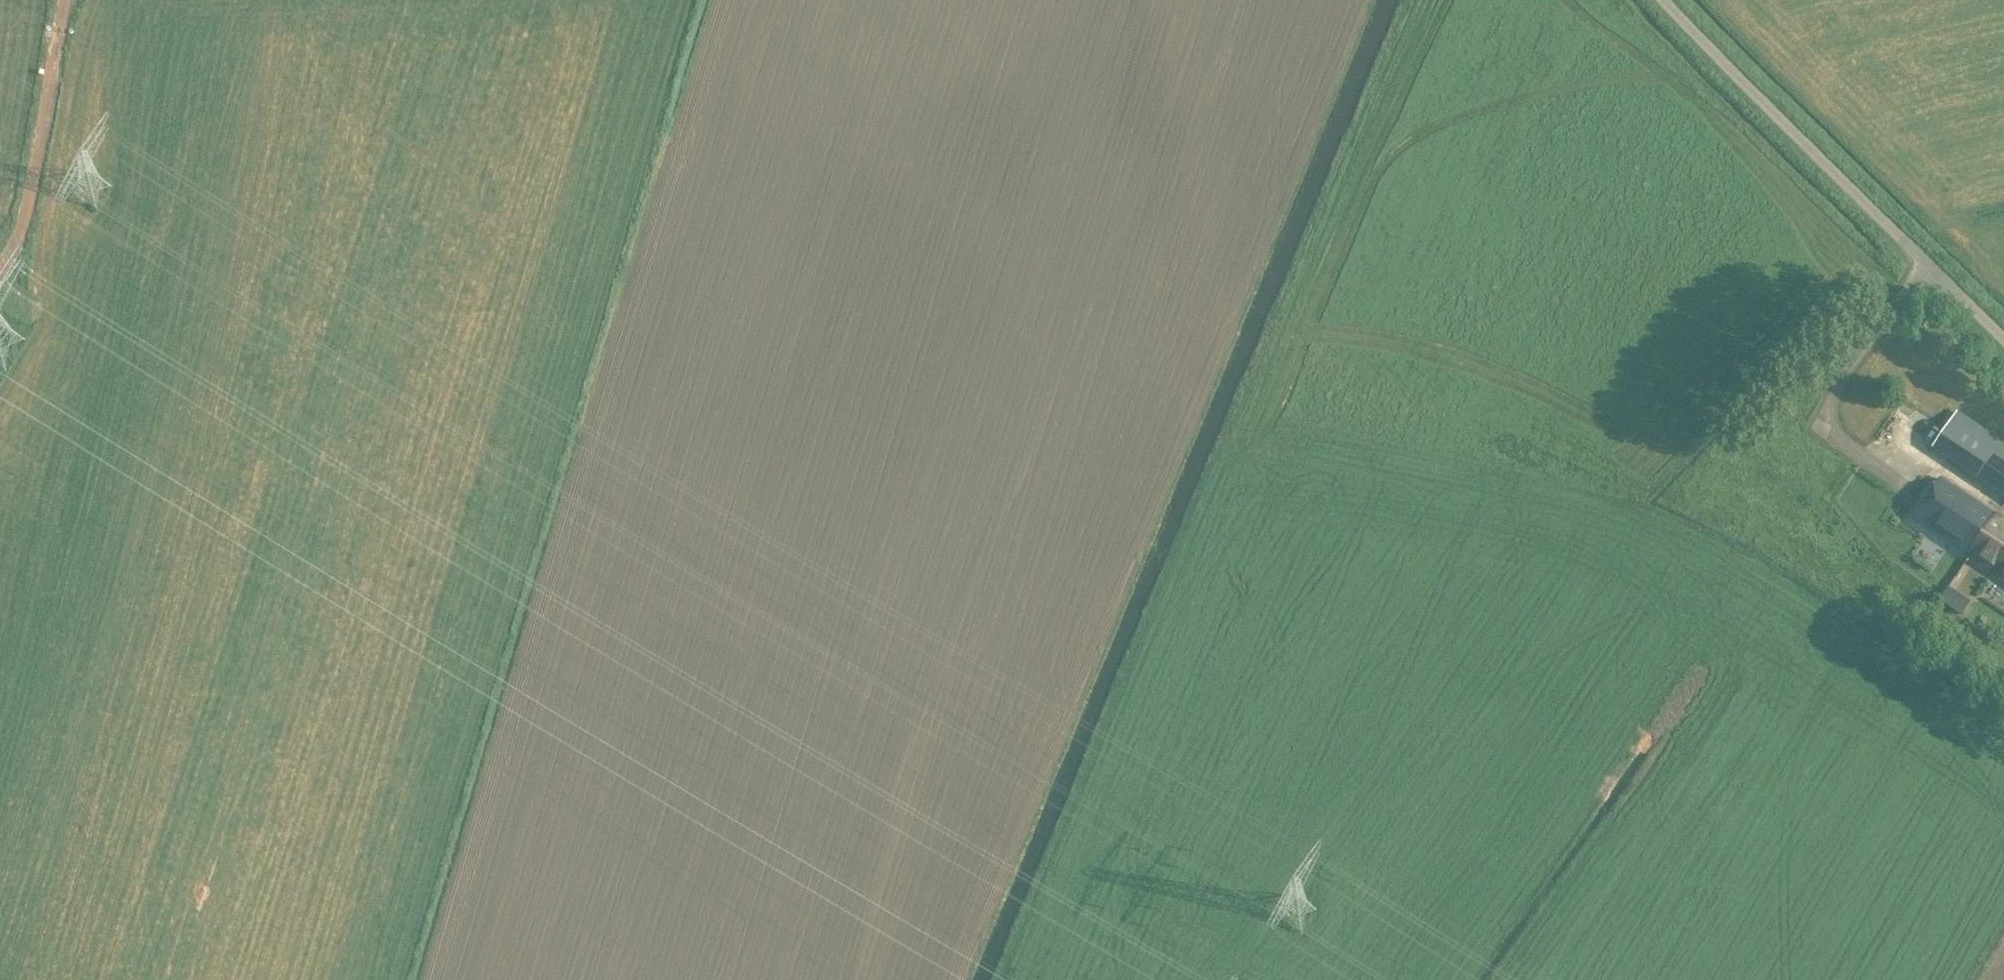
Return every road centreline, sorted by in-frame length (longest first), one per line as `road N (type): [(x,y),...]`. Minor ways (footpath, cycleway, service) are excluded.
road 1 (unclassified): [(2003,334),(1666,0)]

